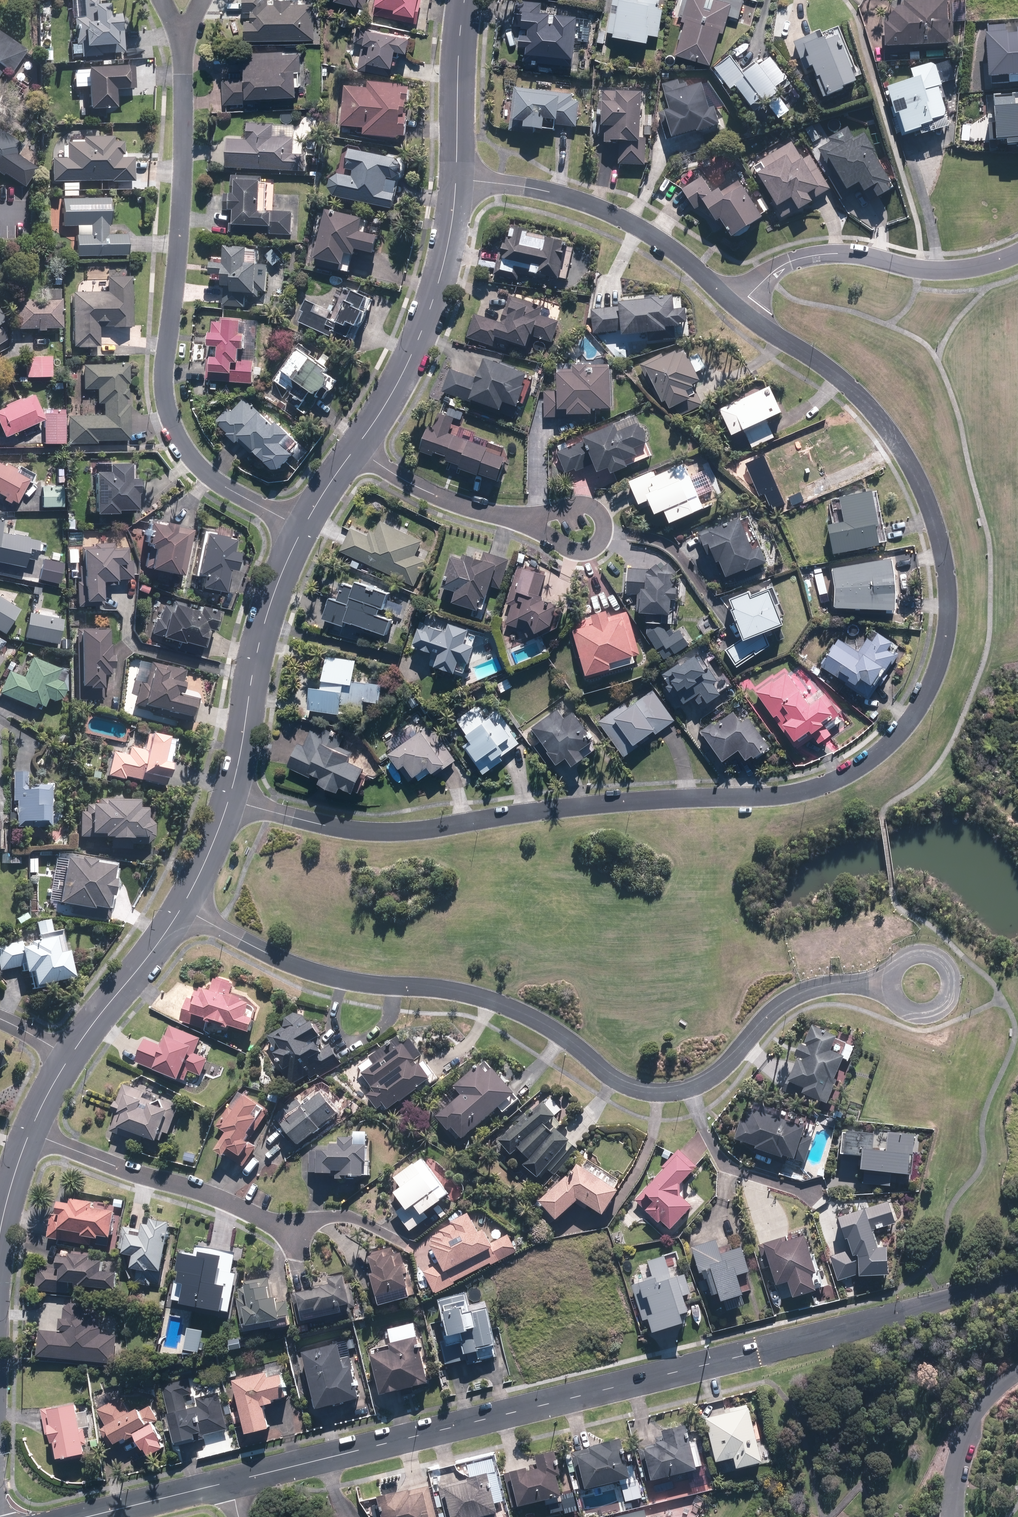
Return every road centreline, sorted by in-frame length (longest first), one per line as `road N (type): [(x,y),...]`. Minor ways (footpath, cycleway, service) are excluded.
road 1 (residential): [(229,801),(345,831),(398,833),(634,802),(792,796),(851,773),(898,735),(928,693),(947,630),(950,598),(929,513),(900,451),(867,409),(737,306)]
road 2 (residential): [(890,986),(803,992),(773,1011),(714,1077),(651,1093),(615,1082),(564,1038),(495,1003),(329,978),(181,910)]
road 3 (residential): [(924,1306),(229,1482)]
road 4 (residential): [(184,51),(165,401),(173,429),(204,472),(302,530)]
road 5 (residential): [(737,306),(674,251),(602,210),(514,186),(456,183)]
road 6 (residential): [(737,306),(767,276),(806,257),(842,255),(942,273),(1017,255)]
road 7 (residential): [(456,183),(424,324),(395,389),(355,449)]
road 8 (residential): [(302,530),(261,635),(229,801)]
road 9 (residential): [(284,1226),(29,1133)]
road 10 (residential): [(512,516),(590,507),(603,536),(577,552),(531,526)]
road 11 (residential): [(181,910),(70,1060)]
road 12 (residential): [(464,0),(456,183)]
road 13 (residential): [(891,981),(902,961),(924,955),(944,965),(951,983),(945,1004),(926,1015),(899,1006),(890,986)]
road 14 (residential): [(512,516),(439,498),(355,449)]
road 15 (residential): [(229,1482),(87,1516)]
road 16 (residential): [(408,1246),(353,1218),(284,1226)]

